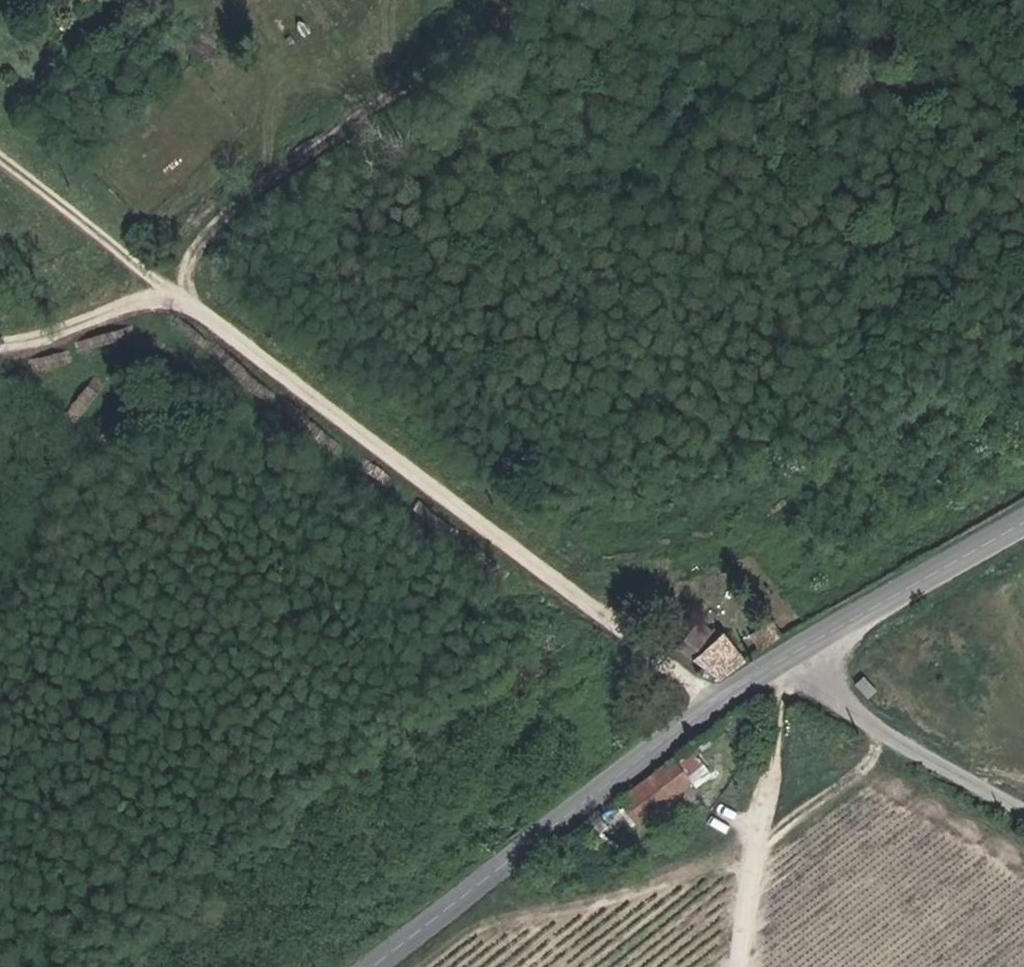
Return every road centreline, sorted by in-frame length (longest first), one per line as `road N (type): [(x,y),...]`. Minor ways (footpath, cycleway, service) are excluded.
road 1 (secondary): [(371,966),(702,710),(1023,526)]
road 2 (track): [(776,666),(1023,802)]

